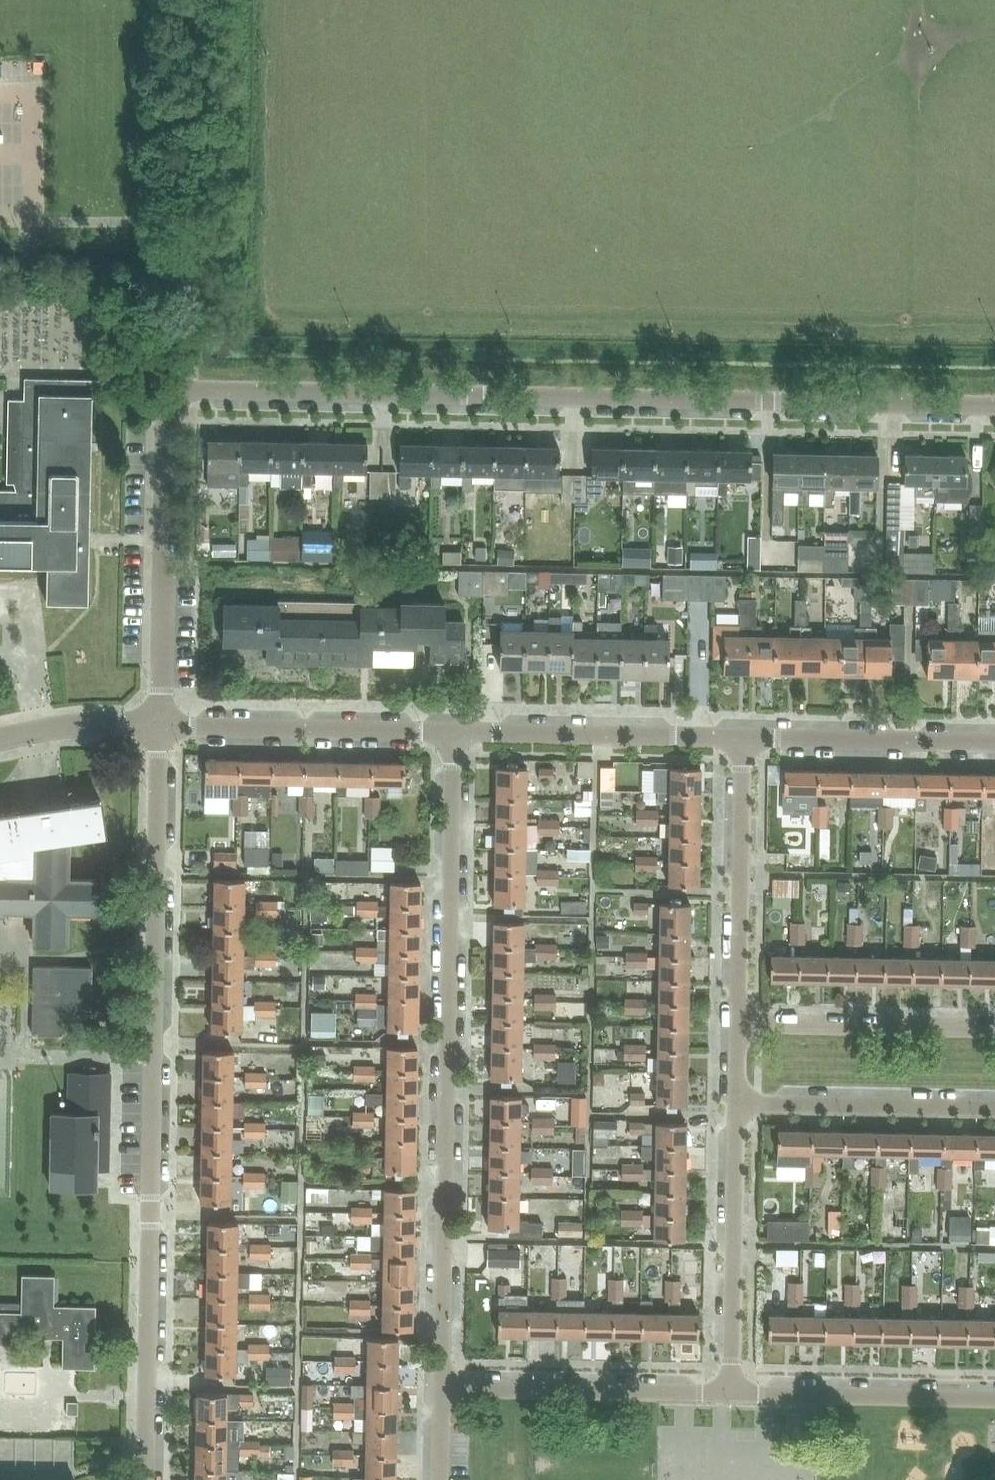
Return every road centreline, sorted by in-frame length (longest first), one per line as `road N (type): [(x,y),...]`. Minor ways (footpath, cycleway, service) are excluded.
road 1 (unclassified): [(160,725),(167,389),(994,405)]
road 2 (unclassified): [(145,1479),(160,725)]
road 3 (residential): [(441,1388),(453,732)]
road 4 (residential): [(453,732),(160,725)]
road 5 (residential): [(441,1388),(731,1393)]
road 6 (residential): [(731,1393),(736,1103)]
road 7 (residential): [(742,738),(453,732)]
road 8 (residential): [(737,1022),(742,738)]
road 9 (residential): [(731,1393),(994,1399)]
road 10 (residential): [(736,1103),(994,1108)]
road 11 (residential): [(737,1022),(994,1032)]
road 12 (residential): [(994,742),(742,738)]
road 13 (residential): [(160,725),(75,724),(0,738)]

